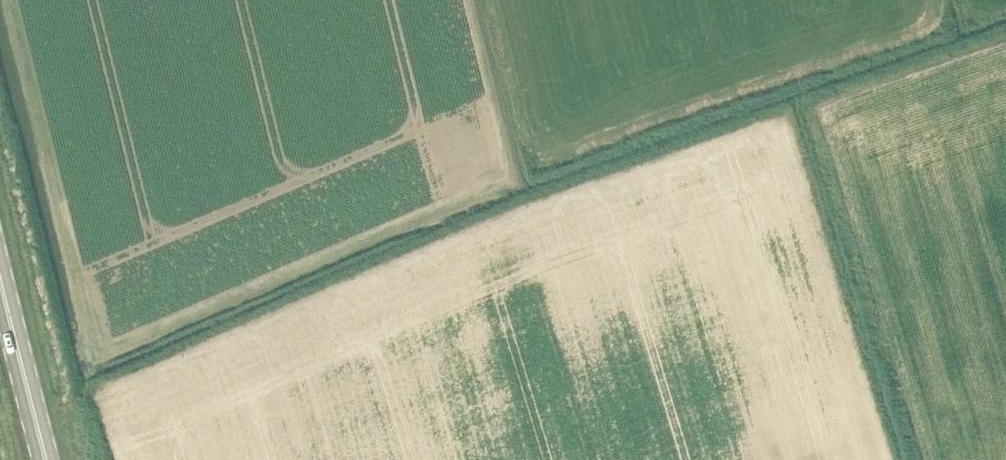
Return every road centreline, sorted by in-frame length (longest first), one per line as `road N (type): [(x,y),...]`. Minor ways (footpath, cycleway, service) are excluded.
road 1 (primary): [(48,459),(0,278)]

